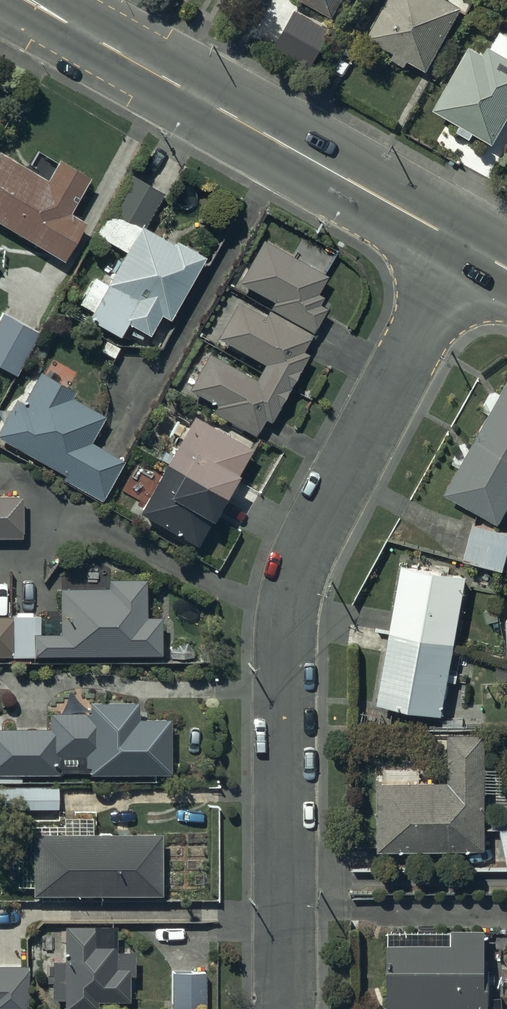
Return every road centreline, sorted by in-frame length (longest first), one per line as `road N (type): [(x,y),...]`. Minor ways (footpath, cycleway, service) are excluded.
road 1 (residential): [(471,247),(312,532),(288,603),(279,1008)]
road 2 (secondary): [(471,247),(29,0)]

